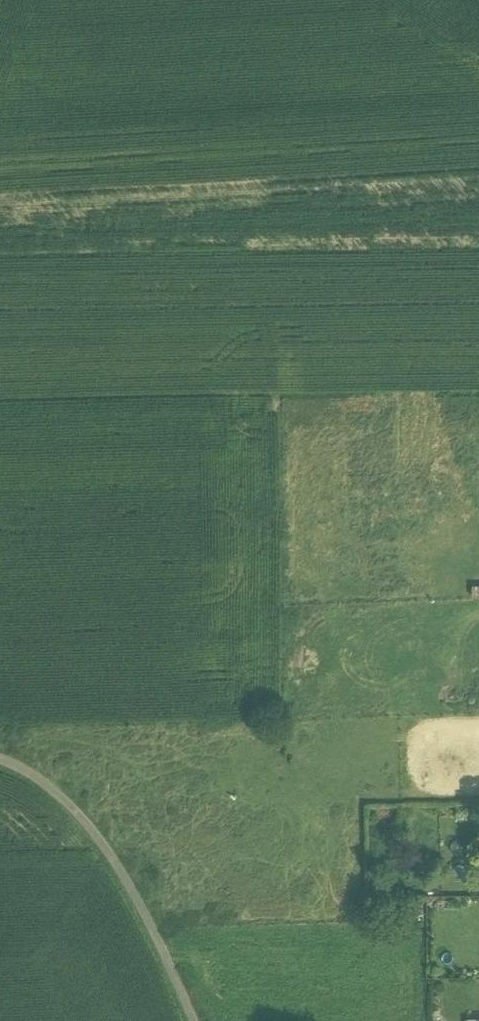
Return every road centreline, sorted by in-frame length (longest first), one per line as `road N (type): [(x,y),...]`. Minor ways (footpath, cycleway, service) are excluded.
road 1 (track): [(194,1020),(116,861),(63,799),(0,760)]

